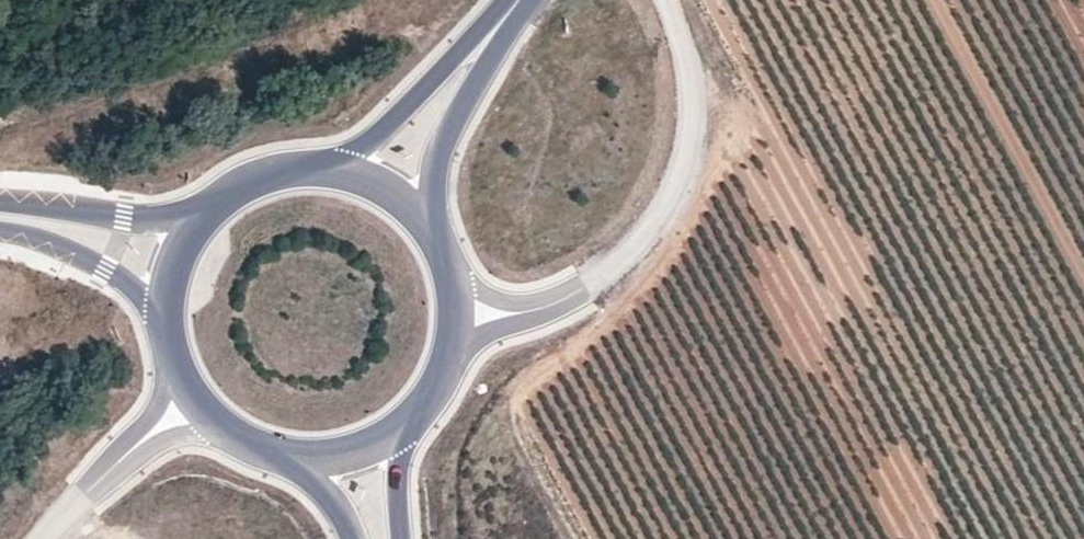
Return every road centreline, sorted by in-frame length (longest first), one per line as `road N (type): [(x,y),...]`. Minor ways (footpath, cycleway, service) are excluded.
road 1 (unclassified): [(179,354),(165,396),(77,502),(140,453),(234,423)]
road 2 (track): [(665,0),(696,139),(650,243),(583,286)]
road 3 (unclassified): [(442,360),(473,339),(553,310),(583,286),(517,303),(475,290),(446,261)]
road 4 (primary): [(432,232),(433,178),(447,132),(509,9)]
road 5 (primary): [(509,9),(344,168)]
road 6 (secondary): [(210,208),(125,217),(0,202)]
road 7 (secondary): [(0,229),(46,239),(107,269),(173,329)]
road 8 (primary): [(344,168),(272,170),(210,208)]
road 9 (primary): [(210,208),(185,243),(172,285),(173,329)]

